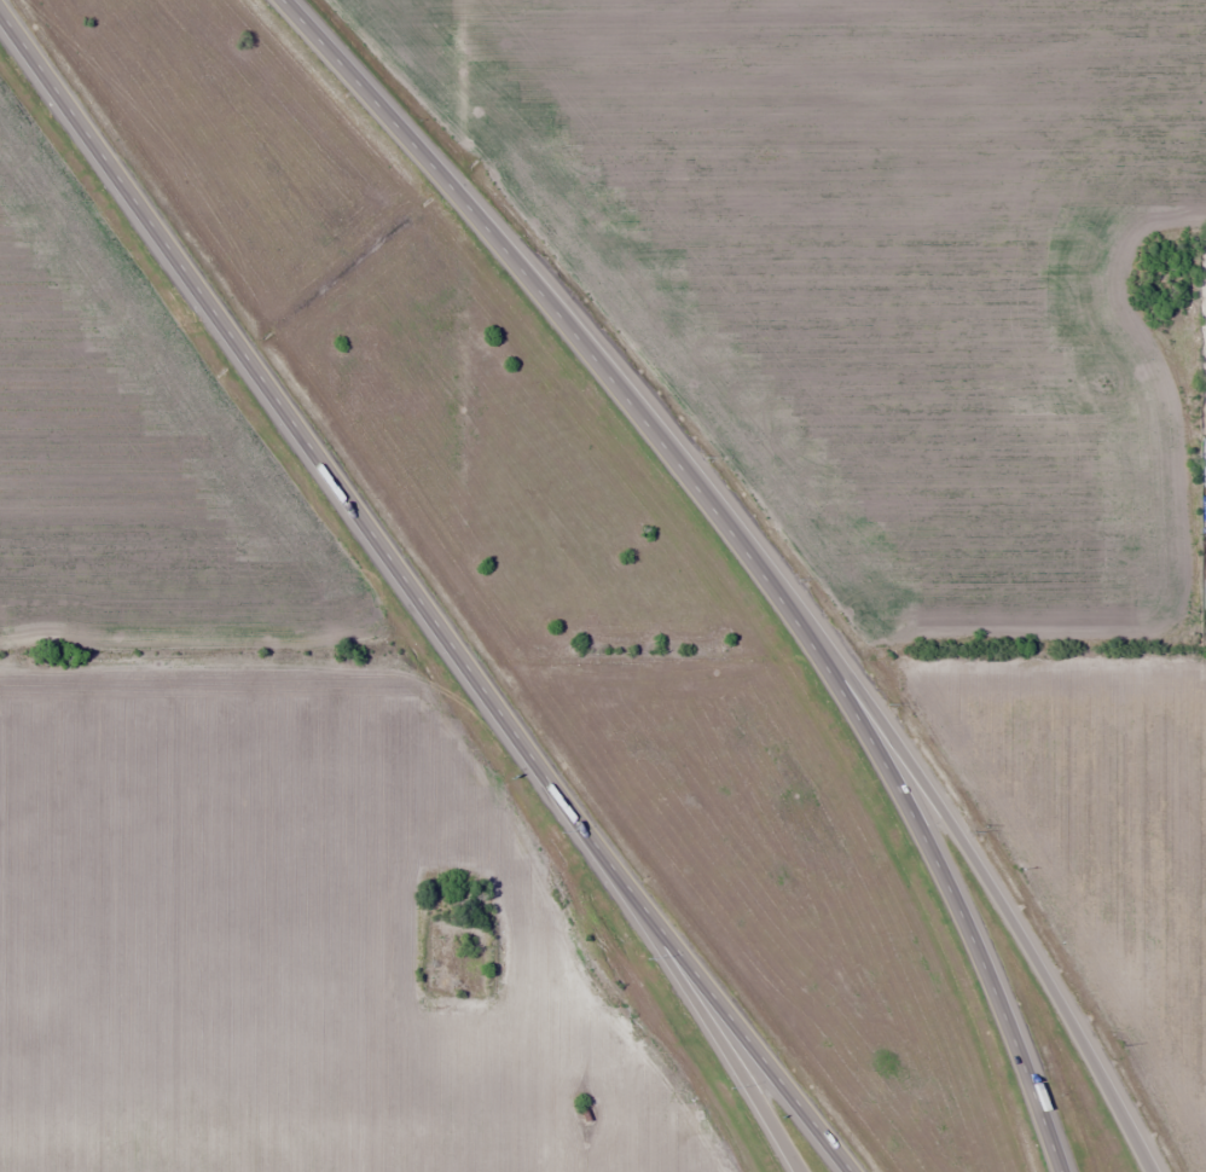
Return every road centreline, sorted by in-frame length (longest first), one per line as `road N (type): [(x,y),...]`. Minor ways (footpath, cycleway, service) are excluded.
road 1 (trunk): [(0,13),(624,882),(850,1171)]
road 2 (trunk): [(1061,1171),(928,845),(798,626),(543,296),(282,0)]
road 3 (trunk): [(1151,1171),(1051,982),(961,837),(814,623),(747,553)]
road 4 (trunk): [(624,882),(798,1171)]

